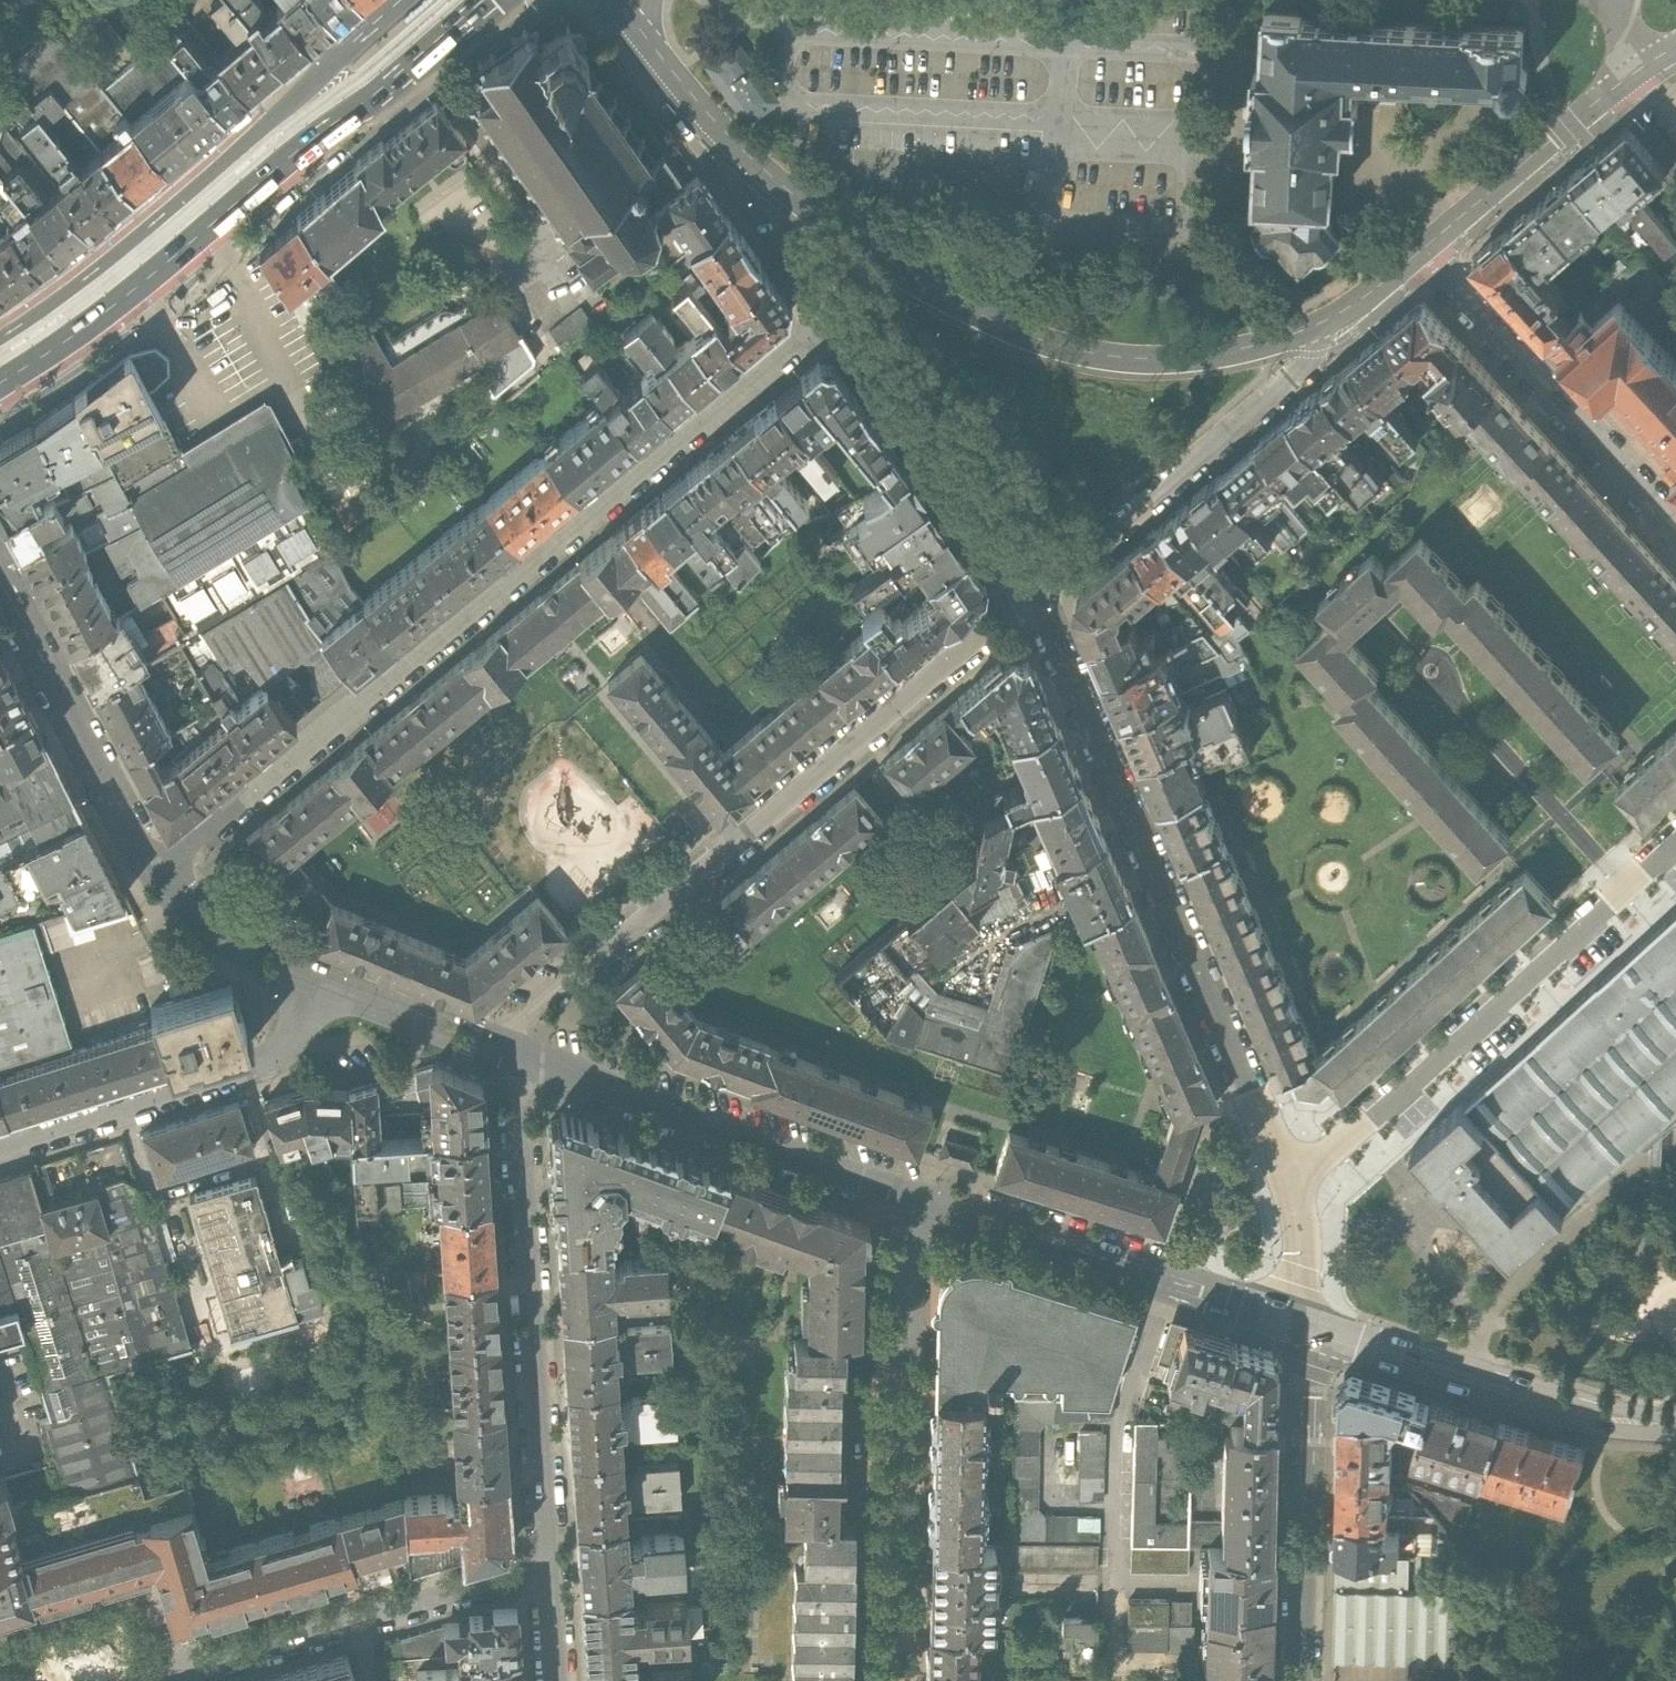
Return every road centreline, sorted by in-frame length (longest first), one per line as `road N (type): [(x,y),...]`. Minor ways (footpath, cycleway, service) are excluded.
road 1 (residential): [(831,317),(162,872)]
road 2 (residential): [(1041,592),(522,1020),(518,1053)]
road 3 (residential): [(1041,592),(1294,1187)]
road 4 (primary): [(777,182),(894,268),(1062,347),(1168,360),(1247,349),(1322,324)]
road 5 (residential): [(550,1569),(518,1053)]
road 6 (residential): [(1294,1187),(1675,849)]
road 7 (residential): [(518,1053),(920,1199)]
road 8 (primary): [(0,366),(138,267),(329,106)]
road 9 (residential): [(920,1199),(1306,1324)]
road 10 (residential): [(1041,592),(1292,380),(1315,353),(1322,324)]
road 11 (residential): [(1675,1431),(1612,1424),(1525,1399),(1306,1324)]
road 12 (residential): [(319,982),(280,1053),(260,1066),(0,1150)]
road 13 (residential): [(1675,528),(1424,251)]
road 14 (residential): [(550,1569),(193,1671)]
road 15 (residential): [(1304,1680),(1306,1324)]
road 16 (residential): [(831,317),(1041,592)]
road 17 (residential): [(0,578),(124,821),(162,872)]
road 18 (primary): [(1424,251),(1642,69)]
road 19 (residential): [(319,982),(518,1053)]
road 20 (primary): [(329,106),(390,83),(490,0)]
road 21 (primary): [(647,39),(777,182)]
road 22 (residential): [(920,1199),(914,1343),(901,1367)]
road 23 (residential): [(777,182),(831,317)]
road 24 (residential): [(1294,1187),(1308,1273),(1306,1324)]
road 25 (primary): [(400,0),(350,44),(329,106)]
road 26 (primary): [(1322,324),(1424,251)]
road 27 (residential): [(205,920),(243,962),(270,976),(304,977)]

